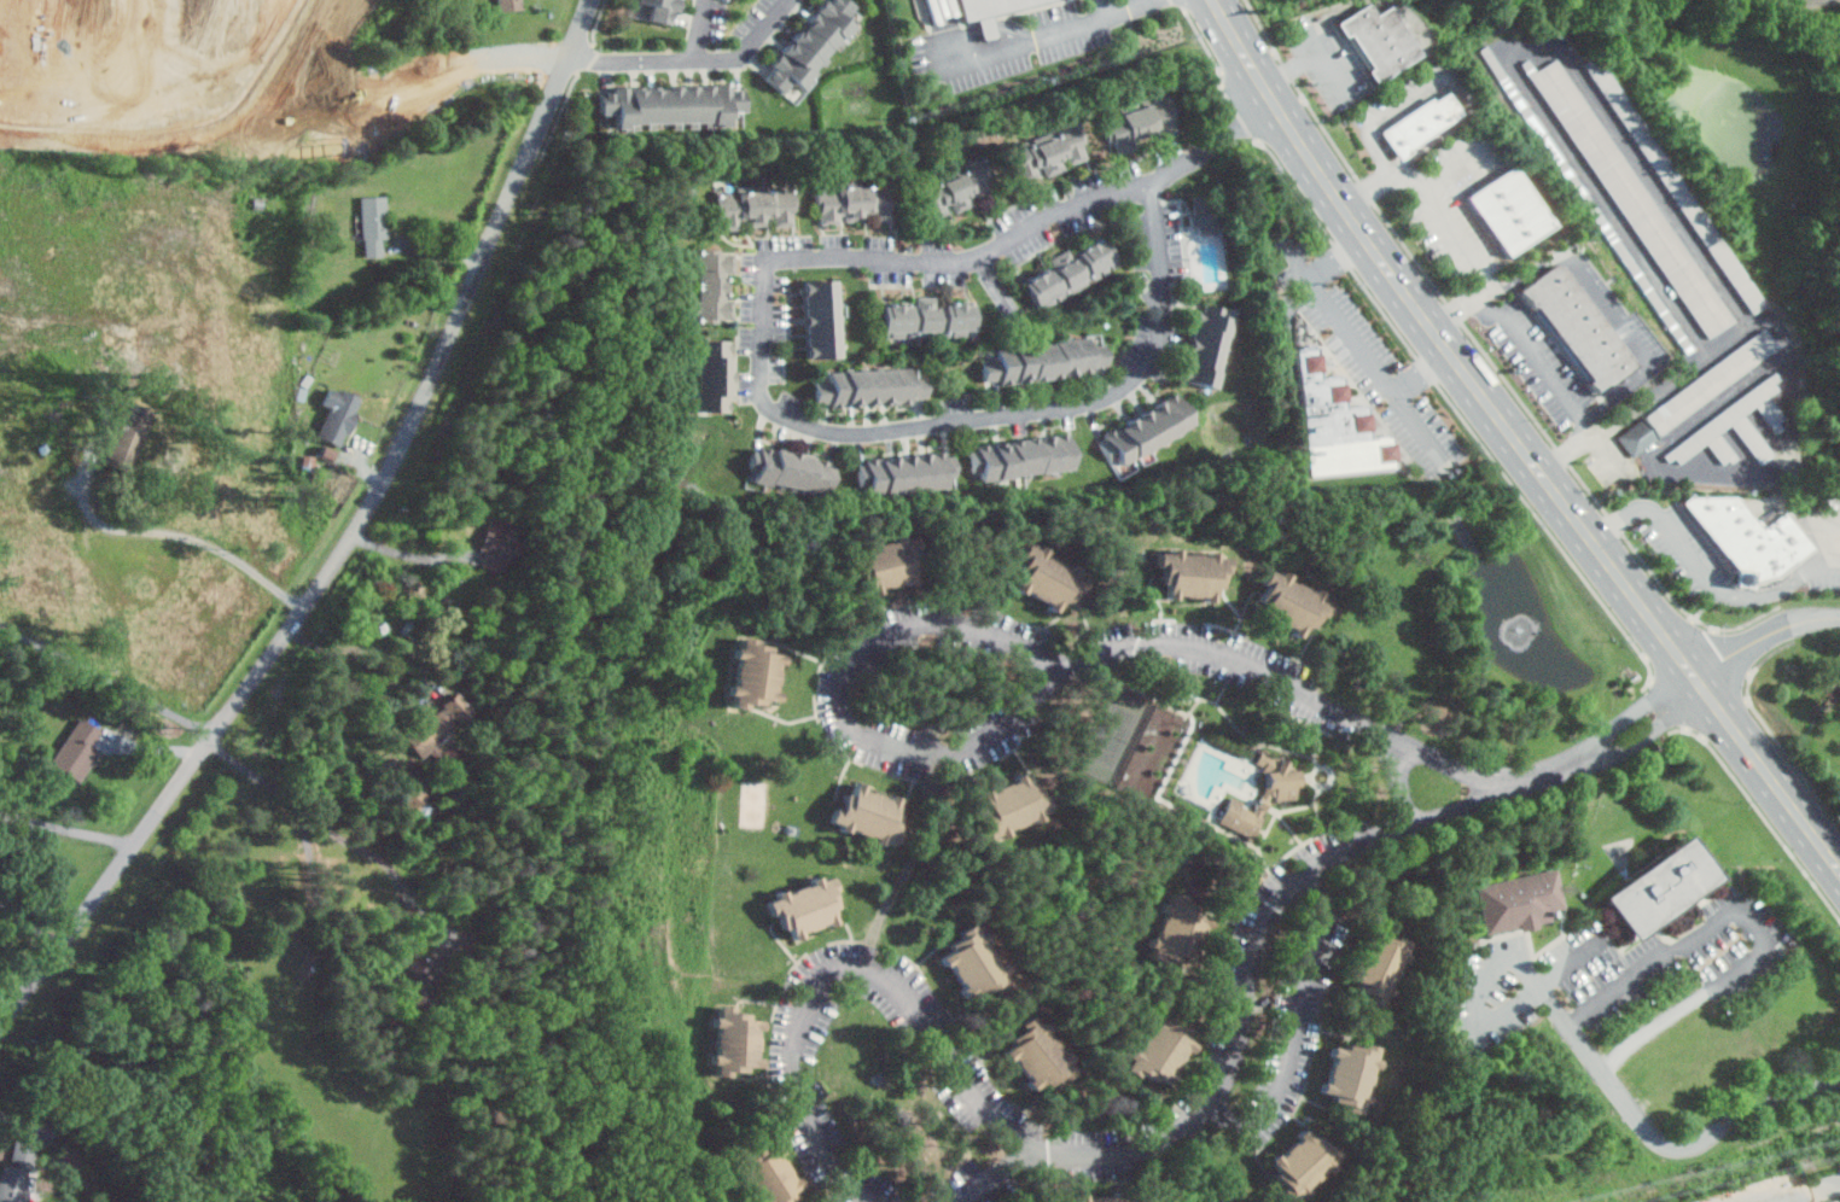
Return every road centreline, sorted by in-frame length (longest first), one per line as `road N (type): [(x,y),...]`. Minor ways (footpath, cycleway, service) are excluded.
road 1 (residential): [(1152,186),(1166,316),(1159,349),(1126,387),(1077,407),(842,434),(763,399),(774,257),(954,264),(997,252),(1042,226),(1152,186),(1205,150),(1265,82)]
road 2 (residential): [(0,1030),(292,632),(354,533),(436,377),(591,0)]
road 3 (trunk): [(1839,865),(1368,238),(1216,0)]
road 4 (residential): [(1699,678),(1766,634),(1811,617),(1839,616)]
road 5 (residential): [(570,57),(693,60)]
road 6 (residential): [(693,60),(745,54),(789,0)]

